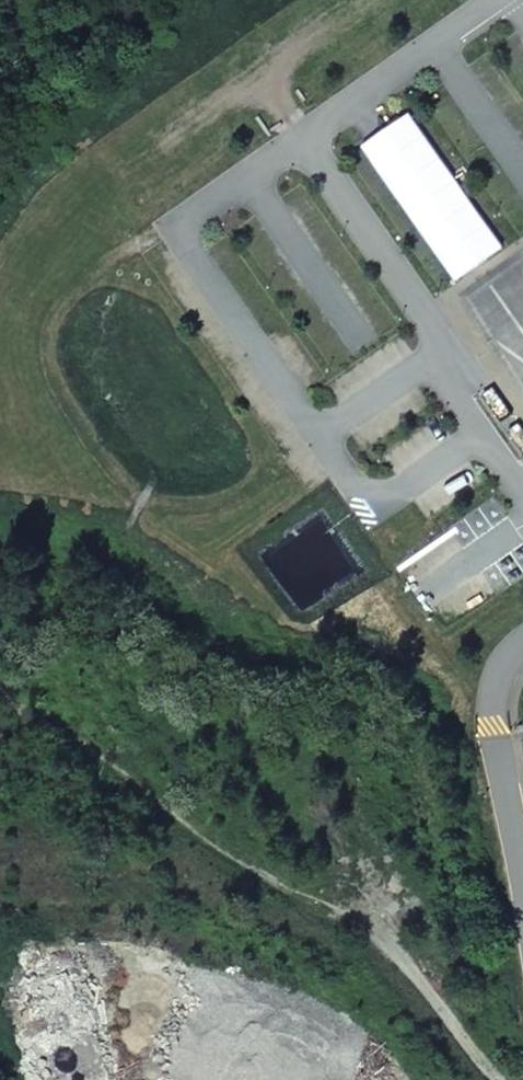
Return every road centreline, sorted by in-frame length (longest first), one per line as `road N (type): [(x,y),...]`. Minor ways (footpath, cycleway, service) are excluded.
road 1 (track): [(0,688),(397,954),(498,1079)]
road 2 (residential): [(495,732),(522,891)]

